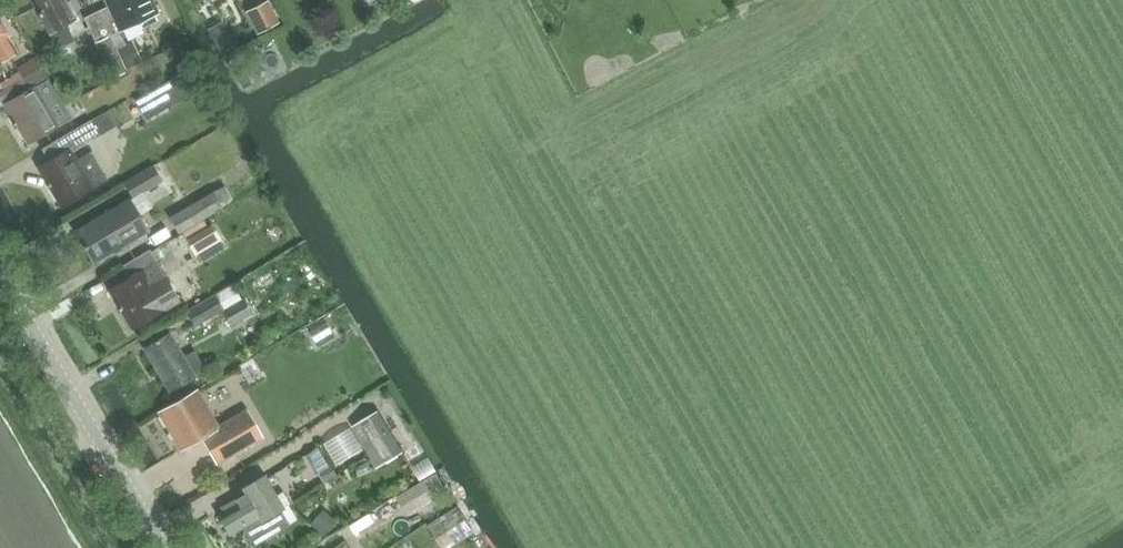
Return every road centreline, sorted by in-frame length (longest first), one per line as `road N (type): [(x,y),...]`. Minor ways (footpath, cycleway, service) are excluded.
road 1 (tertiary): [(158,547),(0,279)]

